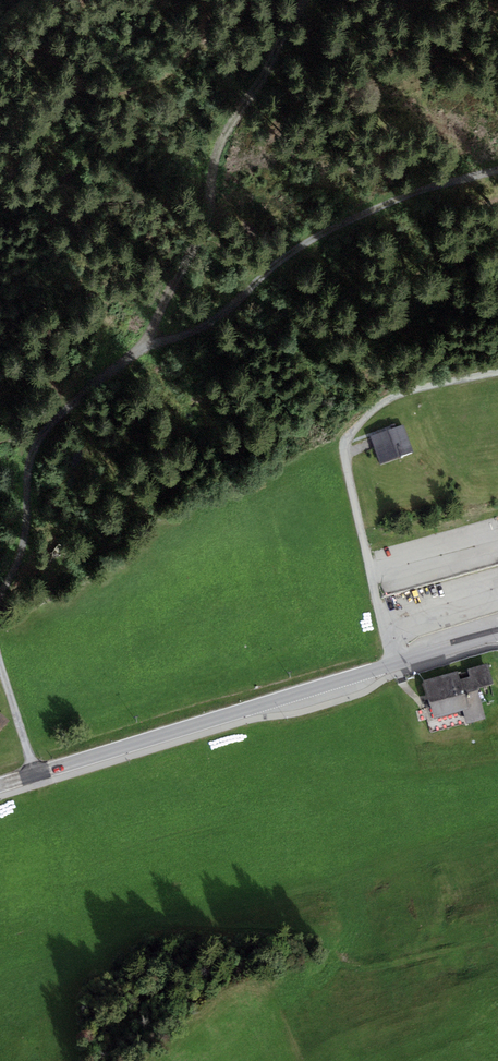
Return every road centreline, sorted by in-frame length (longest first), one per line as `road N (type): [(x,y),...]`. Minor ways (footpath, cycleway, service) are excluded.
road 1 (track): [(49,432),(71,396),(127,350),(189,316),(264,247),(344,213),(497,173)]
road 2 (tertiary): [(0,785),(497,634)]
road 3 (track): [(0,607),(26,600),(300,426)]
road 4 (track): [(0,593),(38,444),(49,432)]

